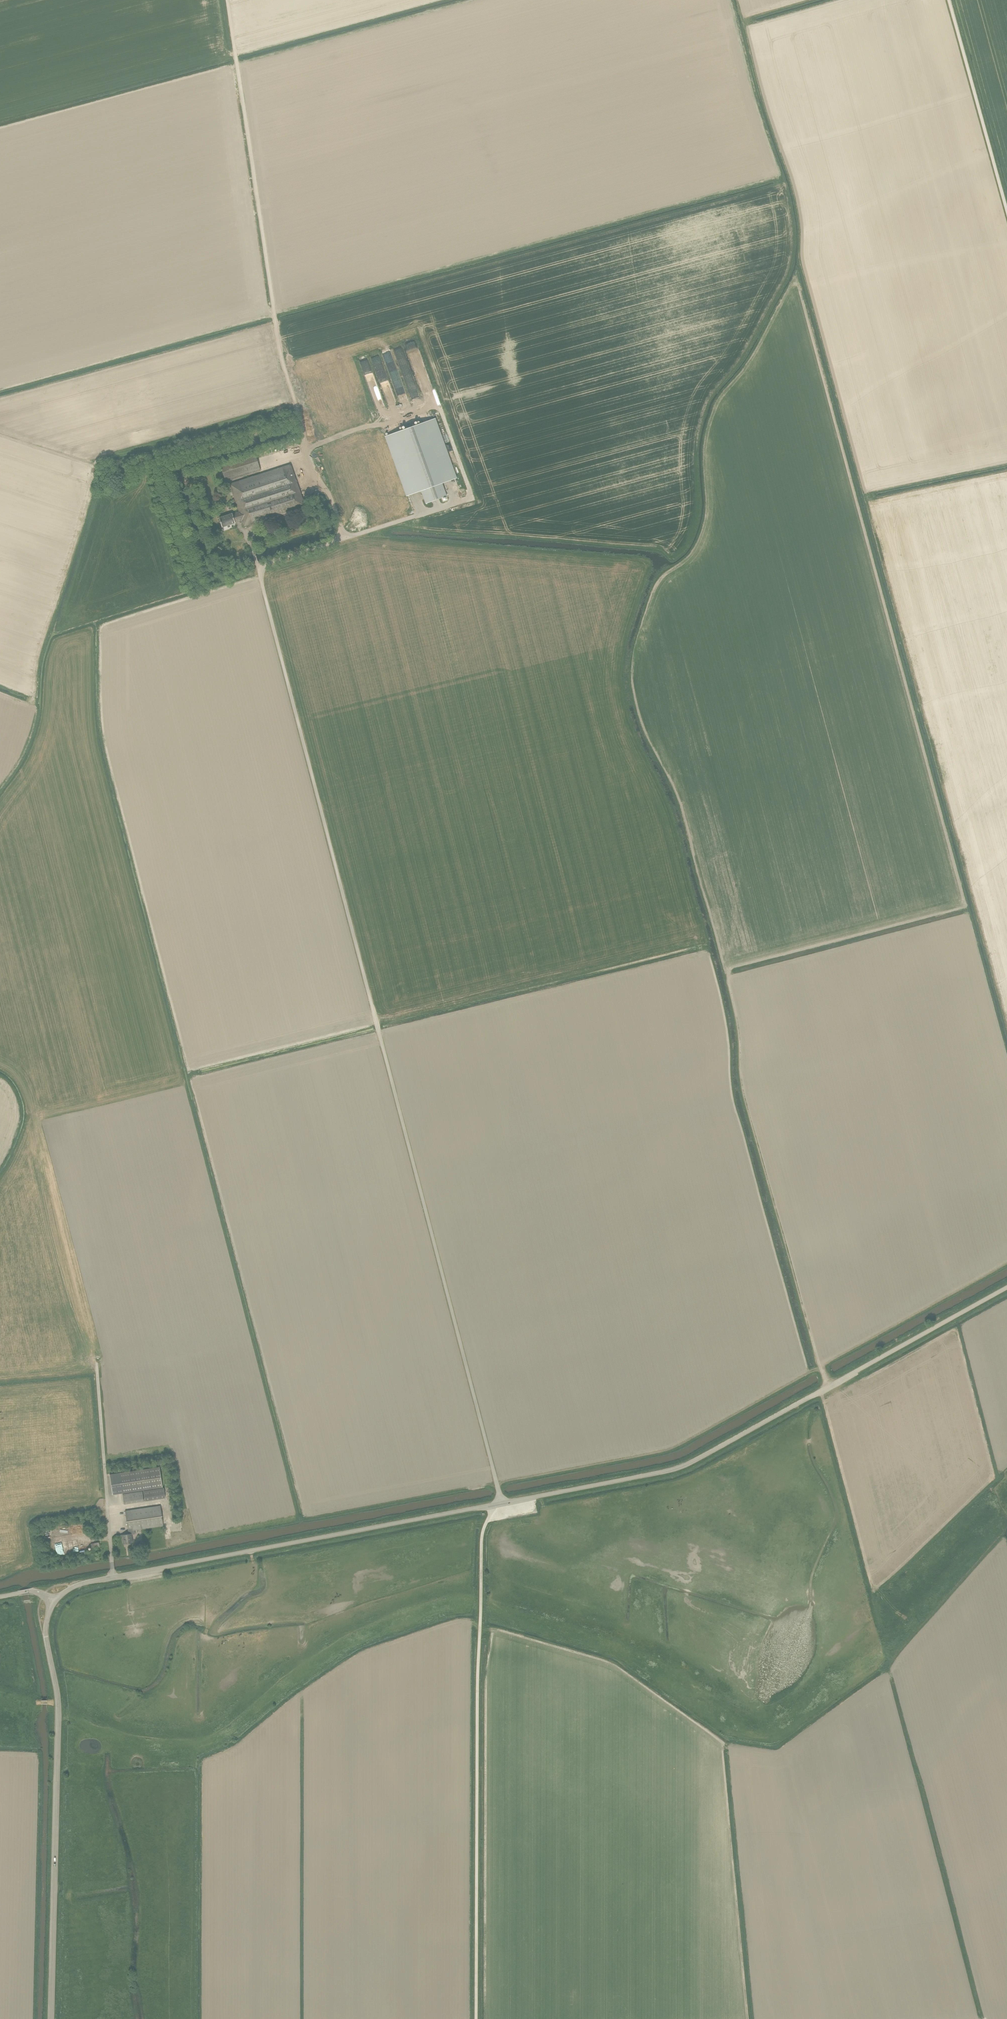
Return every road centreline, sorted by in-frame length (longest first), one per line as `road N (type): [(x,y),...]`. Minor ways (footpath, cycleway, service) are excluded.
road 1 (unclassified): [(54,1602),(92,1581),(671,1470),(1006,1287)]
road 2 (unclassified): [(52,2018),(59,1712),(46,1637),(54,1602)]

